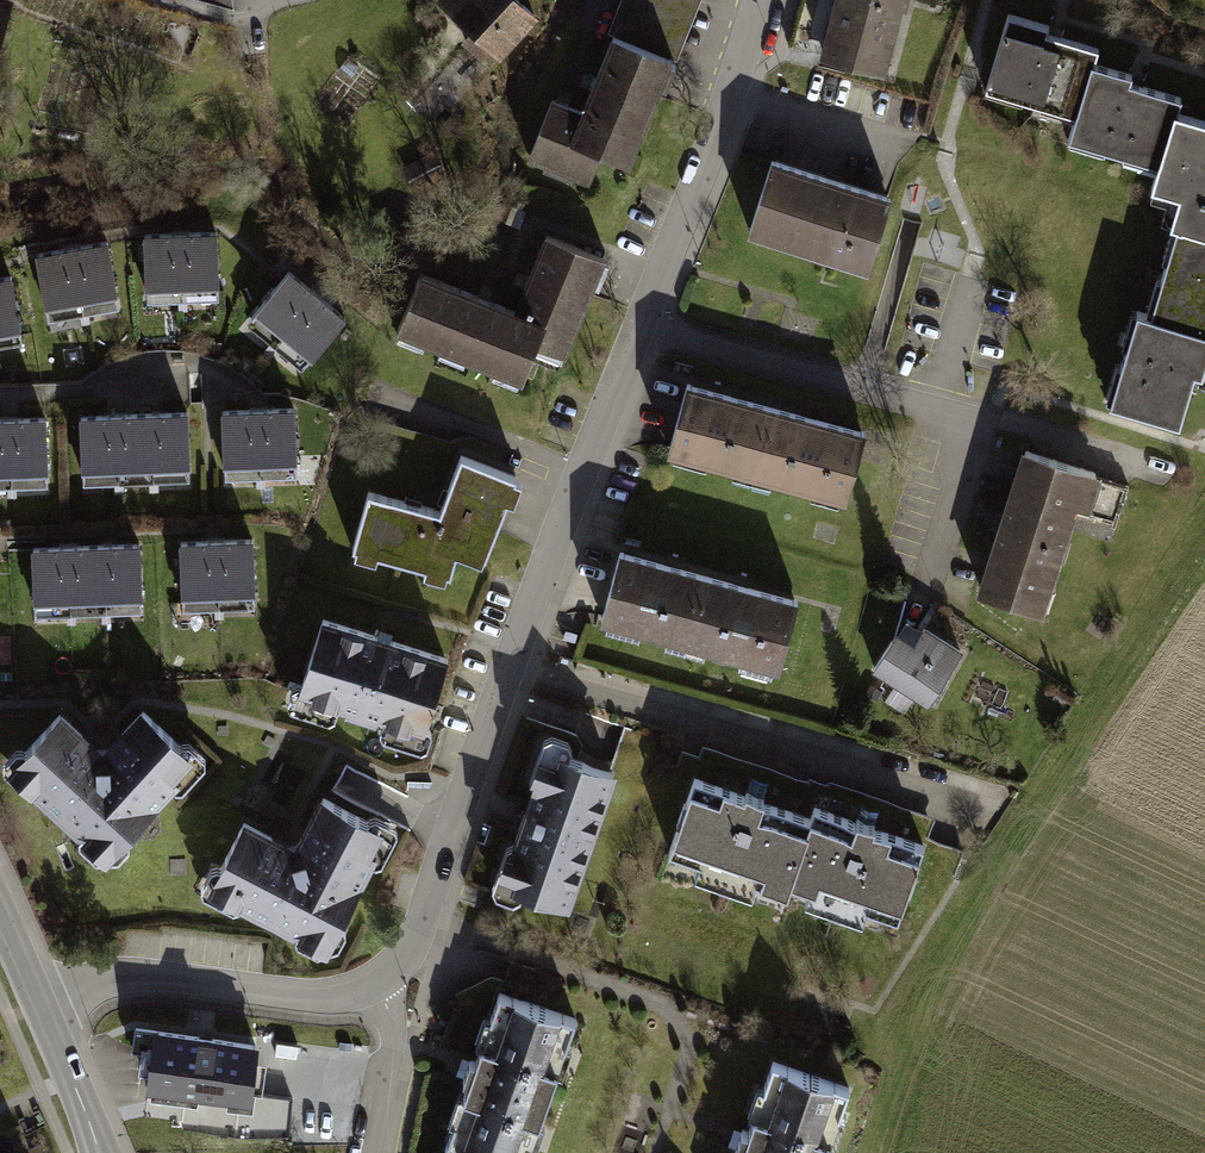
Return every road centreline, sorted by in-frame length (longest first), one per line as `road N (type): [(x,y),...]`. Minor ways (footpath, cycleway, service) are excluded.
road 1 (residential): [(381,979),(419,938),(515,659),(647,325)]
road 2 (residential): [(647,325),(981,422),(928,603)]
road 3 (residential): [(381,979),(326,997),(123,978),(39,1007)]
road 4 (residential): [(647,325),(762,0)]
road 5 (residential): [(377,1152),(399,1028),(381,979)]
road 6 (tertiary): [(100,1152),(39,1007)]

